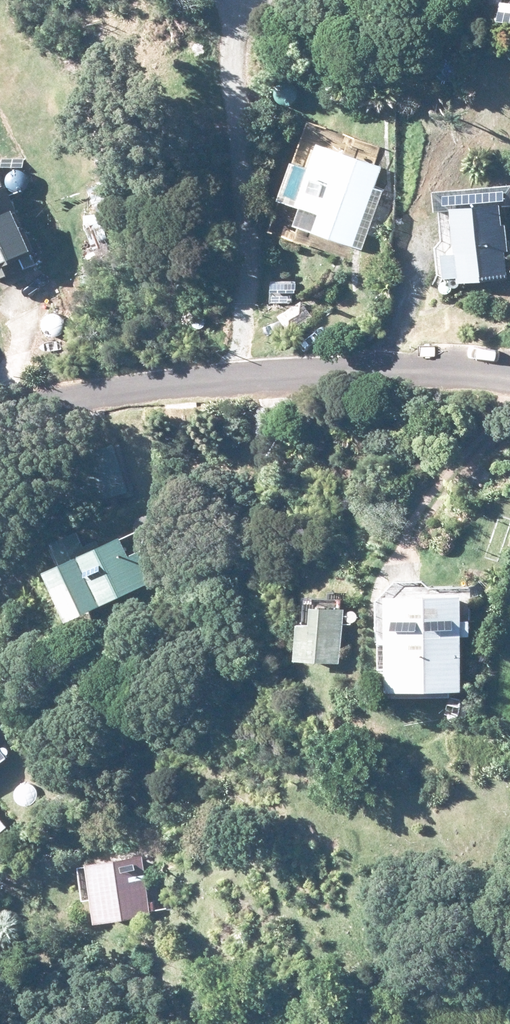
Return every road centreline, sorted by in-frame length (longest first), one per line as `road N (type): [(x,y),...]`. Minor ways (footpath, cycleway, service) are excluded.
road 1 (unclassified): [(0,413),(321,371),(480,367),(509,374)]

